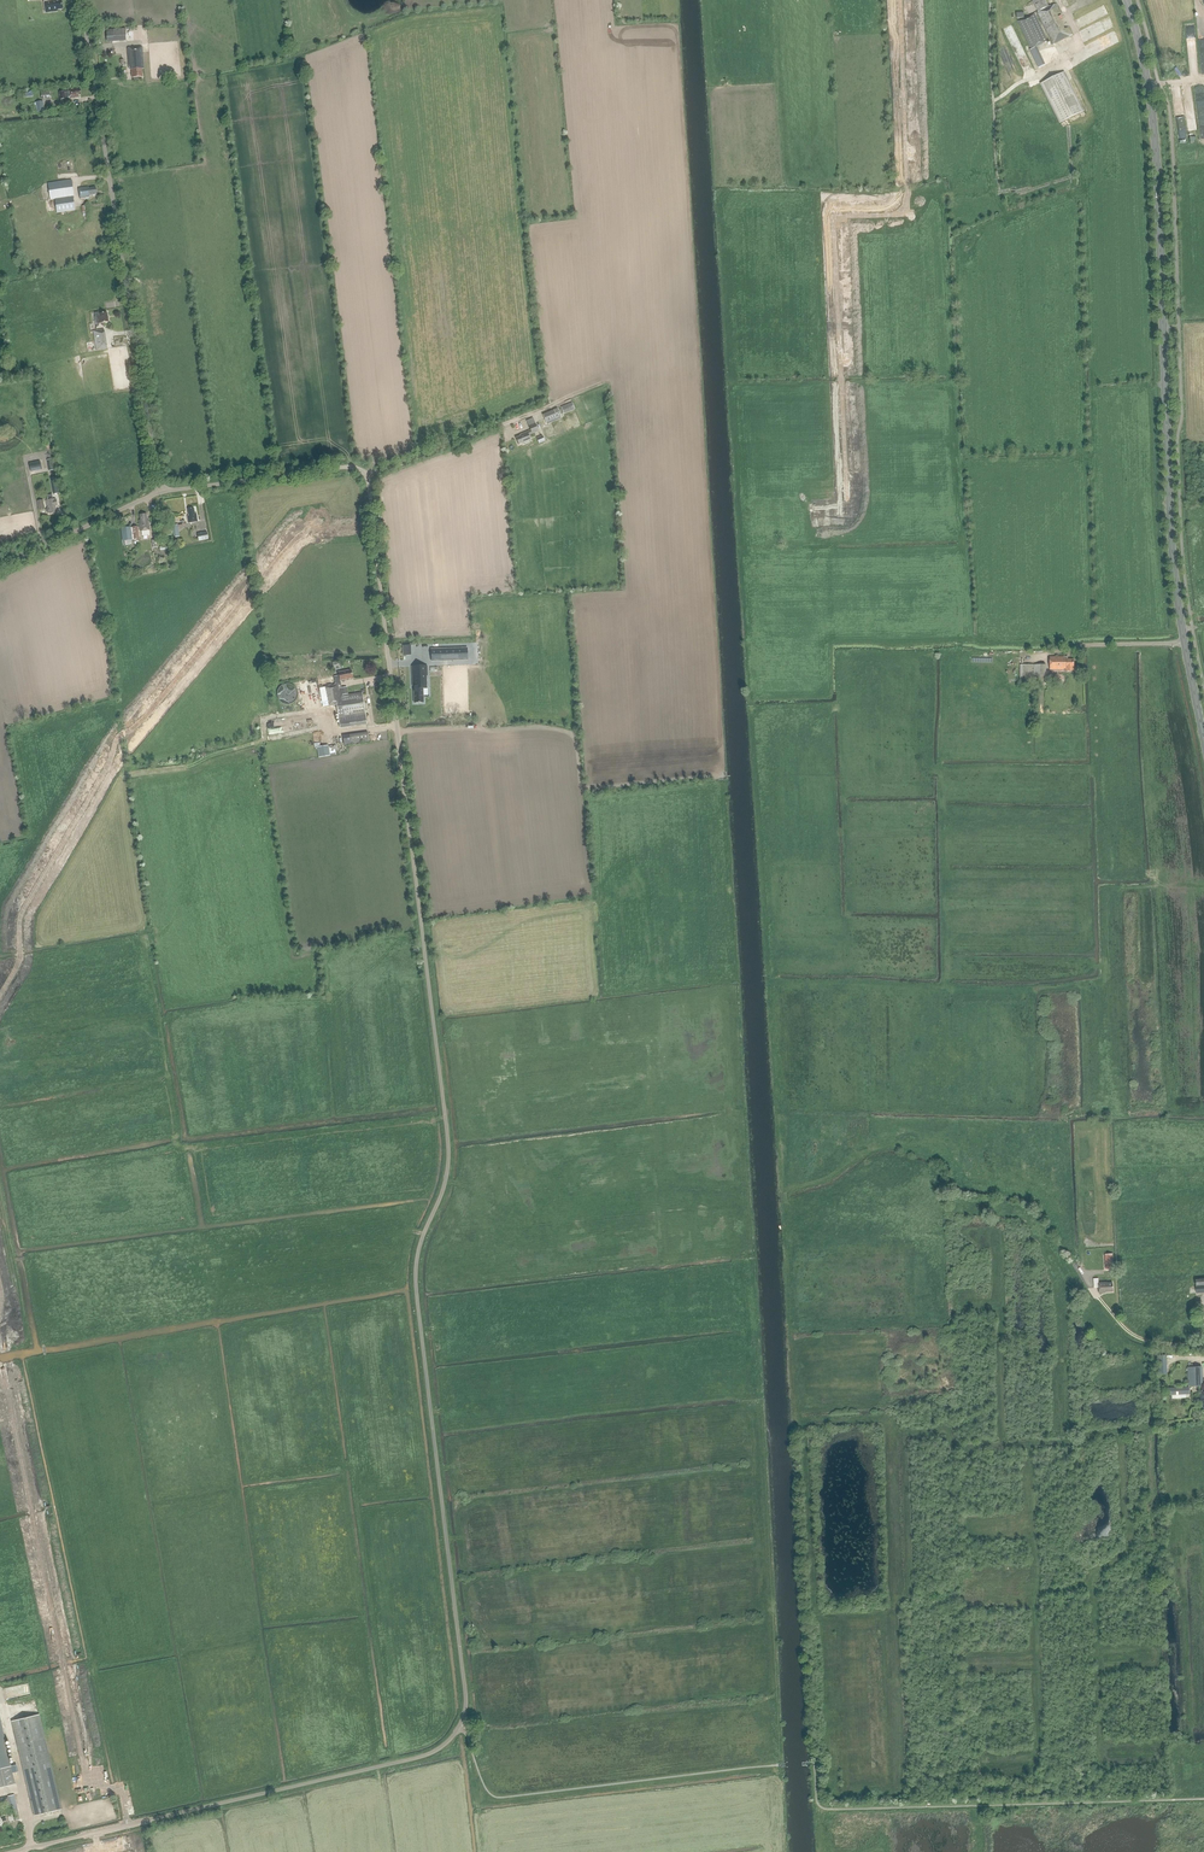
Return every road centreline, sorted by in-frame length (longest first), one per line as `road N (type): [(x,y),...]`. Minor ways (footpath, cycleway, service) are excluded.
road 1 (unclassified): [(10,1851),(421,1756),(456,1732),(465,1708),(416,1292),(418,1252),(442,1192),(448,1145),(369,484),(359,469),(342,467),(160,492)]
road 2 (primary): [(1203,743),(1170,550),(1155,147),(1127,0)]
road 3 (unclassified): [(160,492),(81,0)]
road 4 (track): [(366,476),(605,381)]
road 5 (track): [(990,0),(1000,193)]
road 6 (unclassified): [(0,567),(160,492)]
road 7 (track): [(1203,1347),(1139,1338),(1098,1297)]

